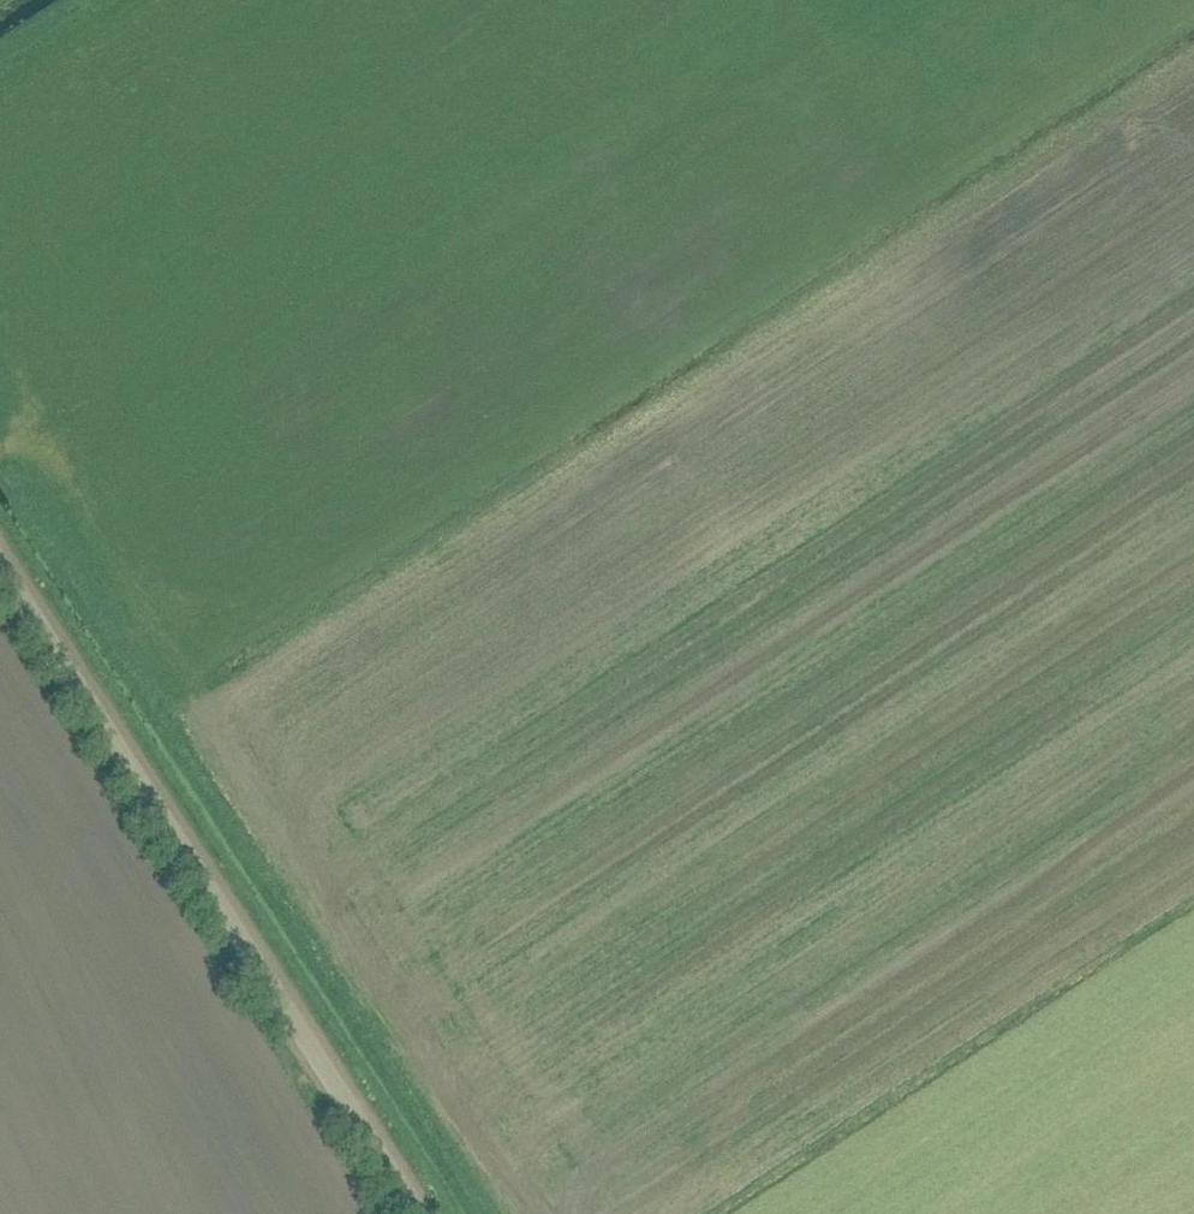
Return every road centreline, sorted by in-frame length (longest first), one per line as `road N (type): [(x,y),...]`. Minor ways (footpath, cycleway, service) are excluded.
road 1 (tertiary): [(419,1213),(0,565)]

